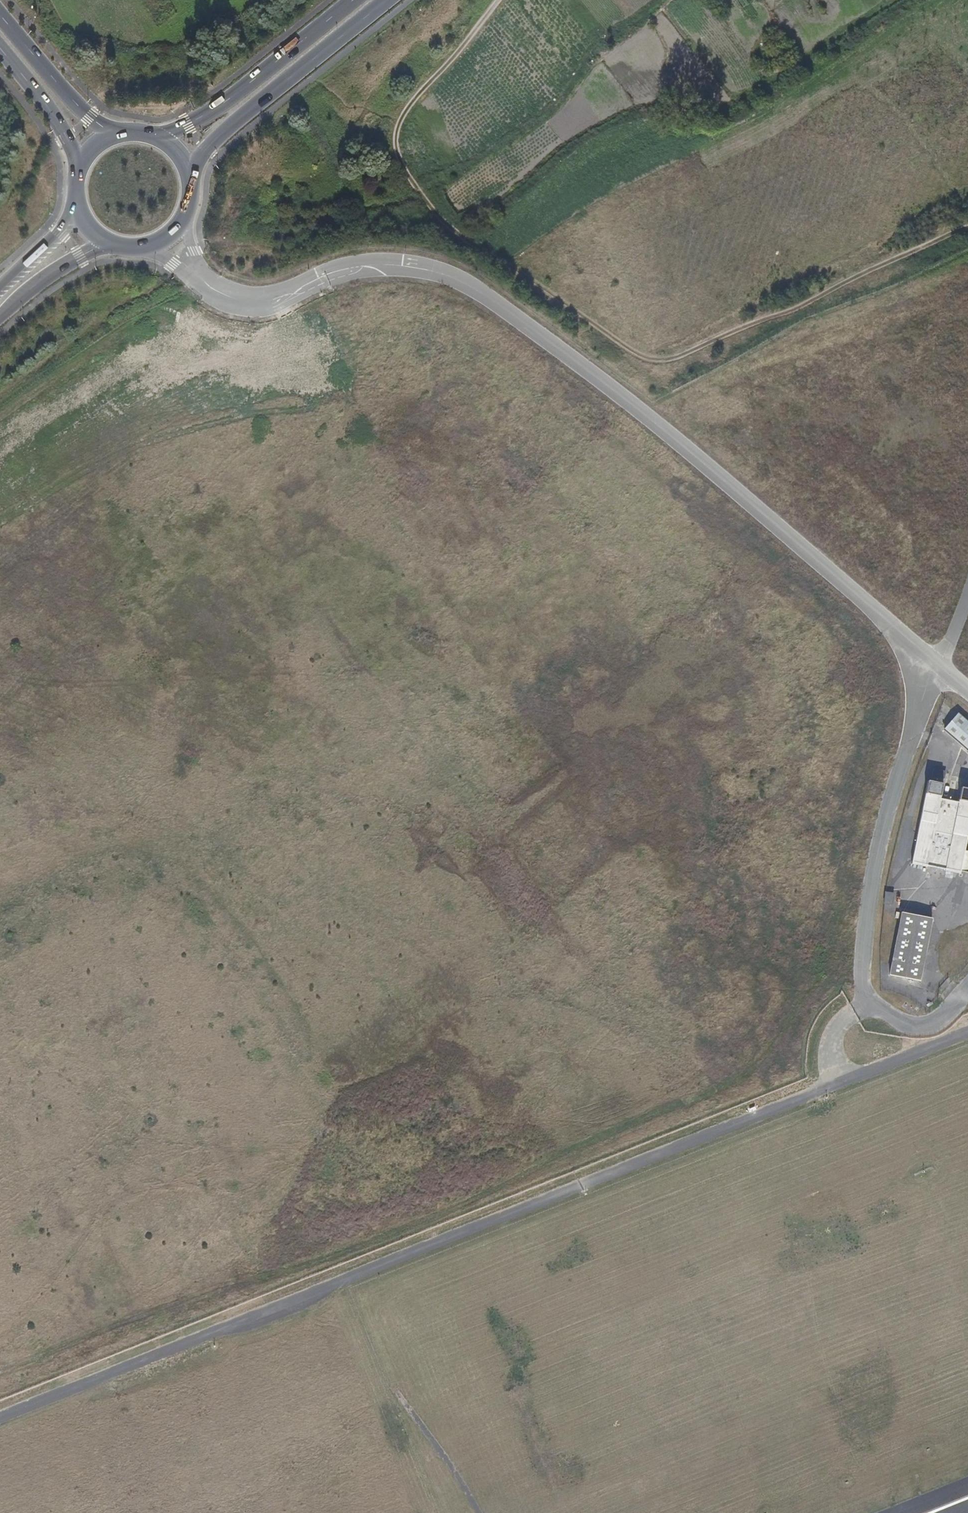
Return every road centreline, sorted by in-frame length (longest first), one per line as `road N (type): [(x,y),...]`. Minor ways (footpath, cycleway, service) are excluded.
road 1 (track): [(967,232),(954,230),(670,362),(501,240),(432,220),(394,147),(398,122),(497,0)]
road 2 (trunk): [(355,0),(223,105),(160,137)]
road 3 (trunk): [(223,132),(387,0)]
road 4 (secondary): [(122,132),(90,117),(0,15)]
road 5 (secondary): [(0,47),(50,111),(78,171)]
road 6 (primary): [(0,321),(109,242)]
road 7 (primary): [(75,187),(58,230),(0,288)]
road 8 (primary): [(109,242),(161,241),(185,216),(191,182)]

